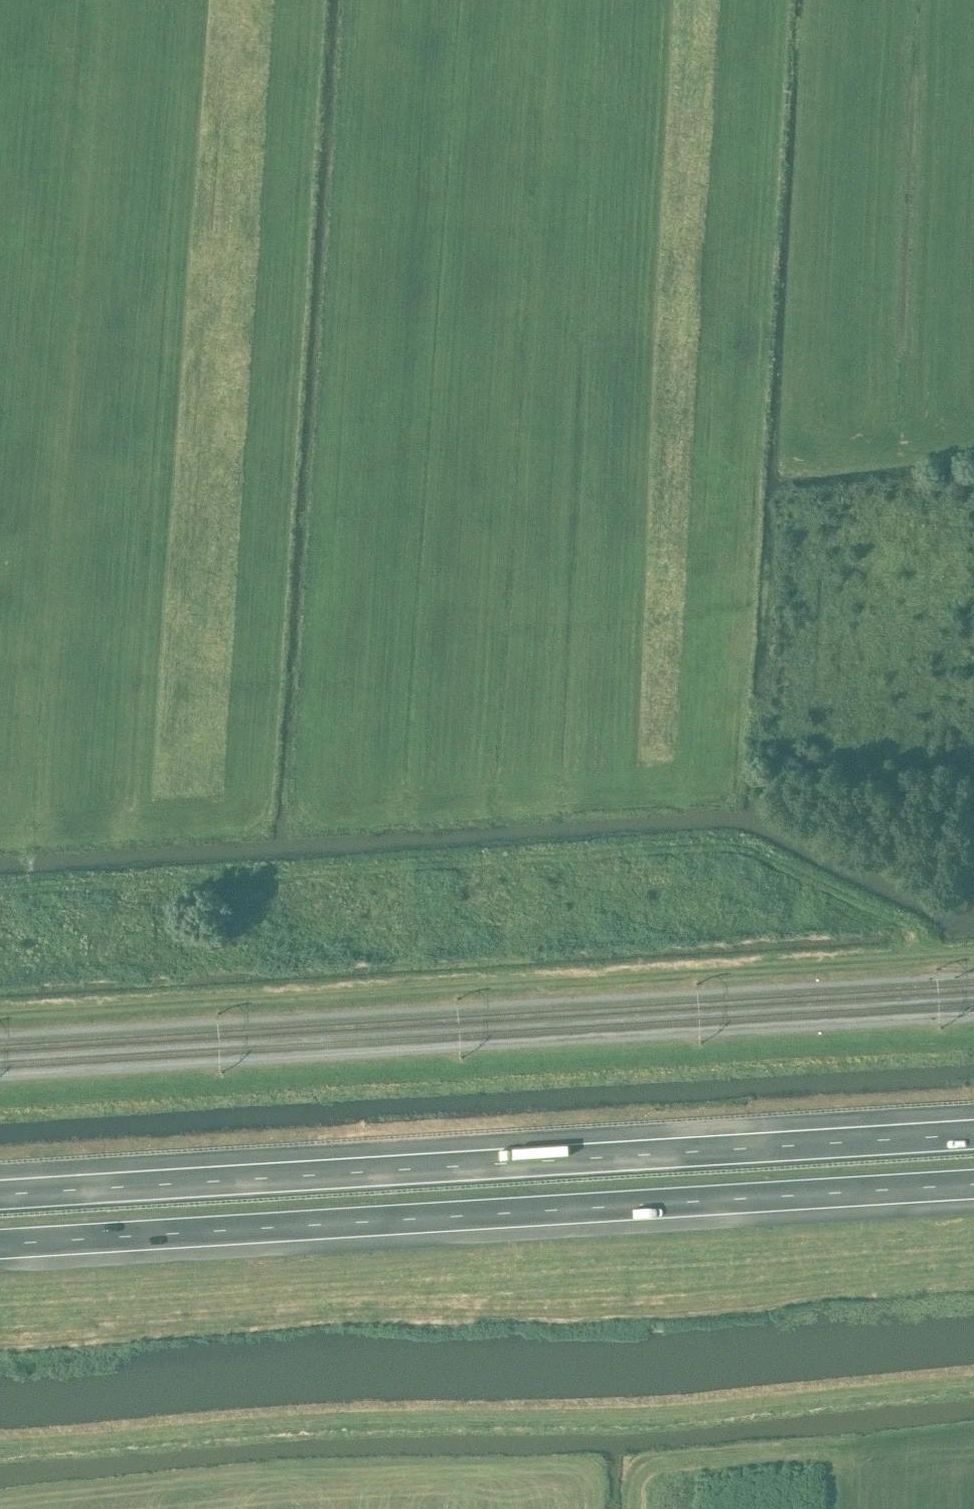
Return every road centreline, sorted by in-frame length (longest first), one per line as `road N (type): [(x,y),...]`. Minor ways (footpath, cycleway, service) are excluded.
road 1 (motorway): [(0,1245),(973,1184)]
road 2 (motorway): [(973,1135),(0,1195)]

